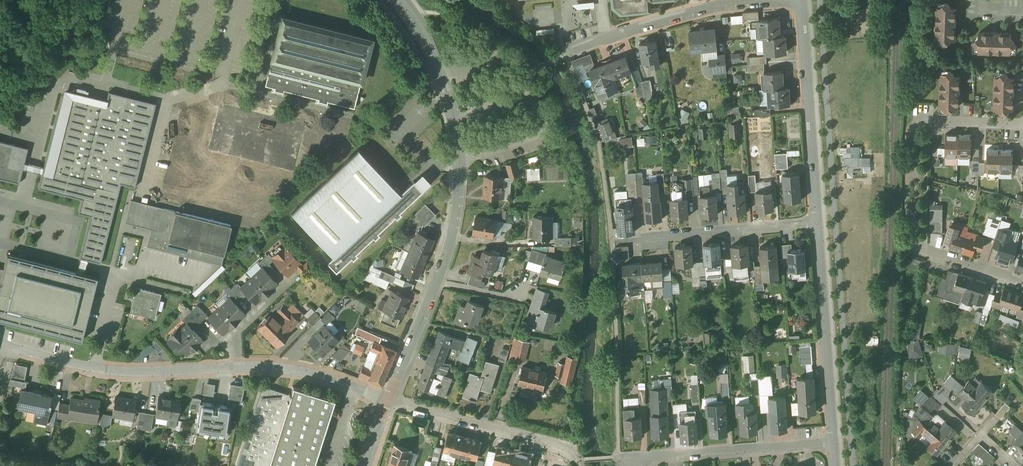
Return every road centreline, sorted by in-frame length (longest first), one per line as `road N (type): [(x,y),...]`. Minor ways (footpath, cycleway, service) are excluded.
road 1 (residential): [(1022,122),(924,124),(910,154),(920,246),(1022,281)]
road 2 (residential): [(397,0),(437,64),(460,143),(452,230),(435,281)]
road 3 (residential): [(8,348),(120,371),(234,367)]
road 4 (residential): [(805,0),(820,222)]
road 5 (residential): [(820,222),(837,437)]
road 6 (residential): [(631,456),(837,437)]
road 7 (residential): [(386,400),(570,449)]
road 8 (residential): [(820,222),(631,242)]
road 9 (residential): [(744,0),(565,49)]
road 10 (residential): [(234,367),(320,374),(386,400)]
road 11 (residential): [(435,281),(386,400)]

